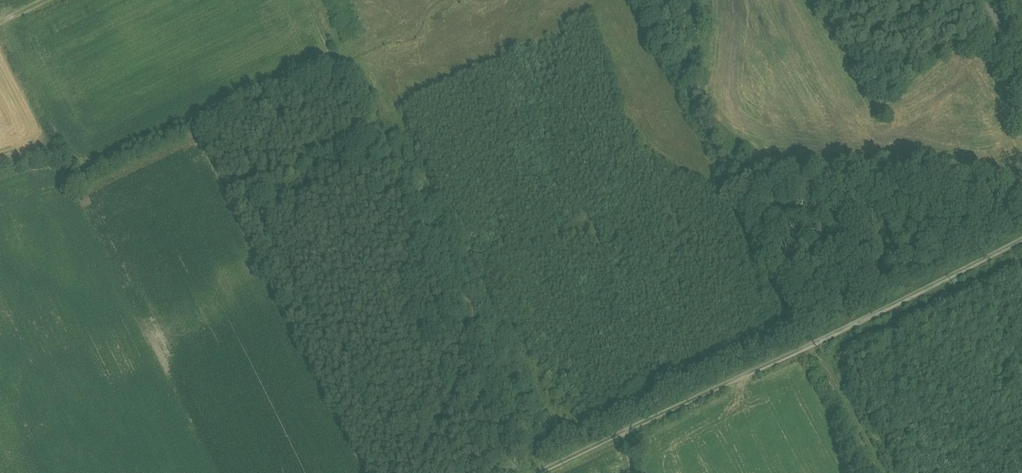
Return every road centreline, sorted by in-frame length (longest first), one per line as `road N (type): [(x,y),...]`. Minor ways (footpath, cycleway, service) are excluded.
road 1 (track): [(1021,239),(535,472)]

